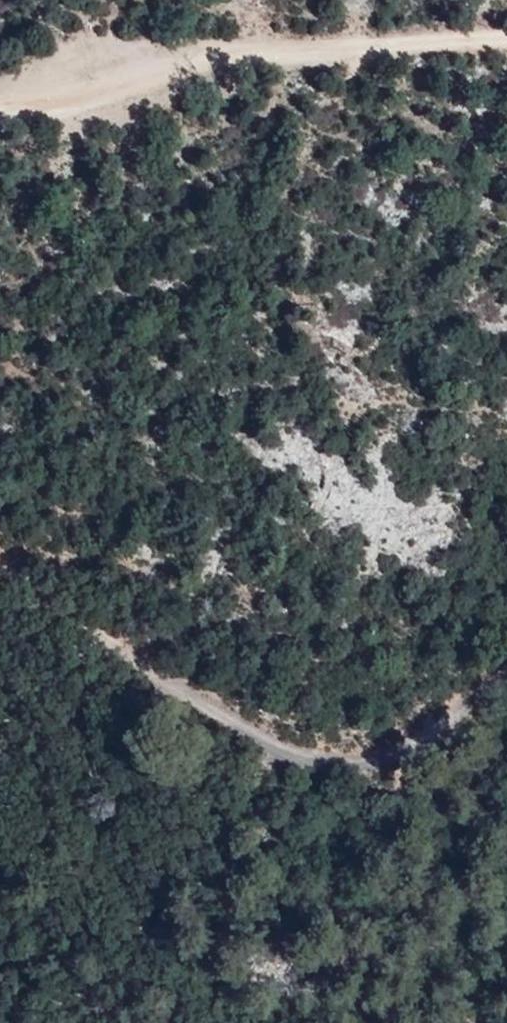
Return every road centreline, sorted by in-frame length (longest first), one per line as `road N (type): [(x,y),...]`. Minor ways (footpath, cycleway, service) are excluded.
road 1 (track): [(0,544),(248,734),(340,756),(506,675)]
road 2 (track): [(506,36),(270,53),(136,77),(21,109),(0,105)]

